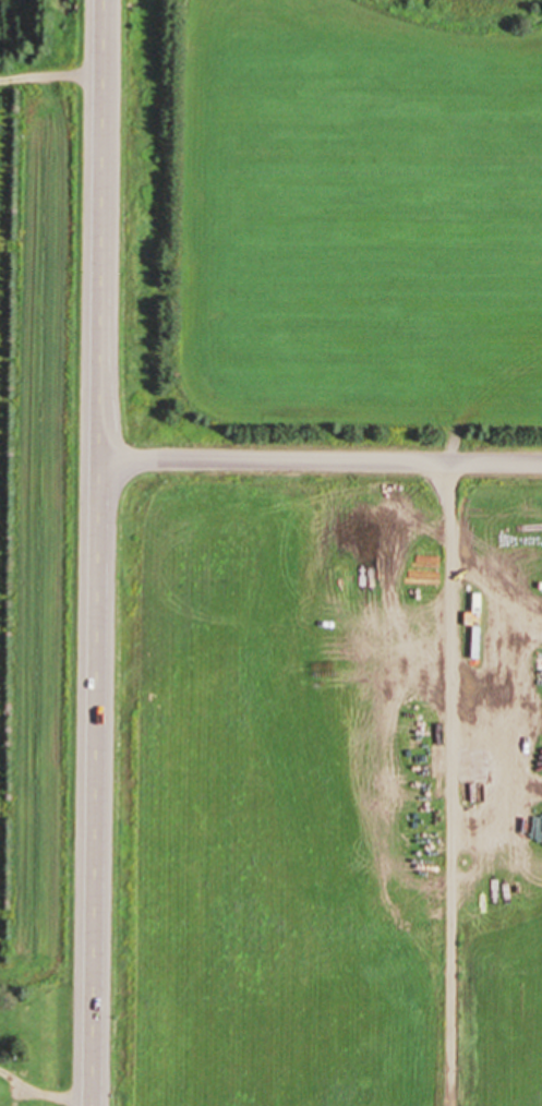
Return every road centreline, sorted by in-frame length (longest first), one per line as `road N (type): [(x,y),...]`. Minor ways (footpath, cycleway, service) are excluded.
road 1 (primary): [(90,1105),(103,0)]
road 2 (track): [(447,1105),(453,461)]
road 3 (residential): [(541,462),(98,457)]

